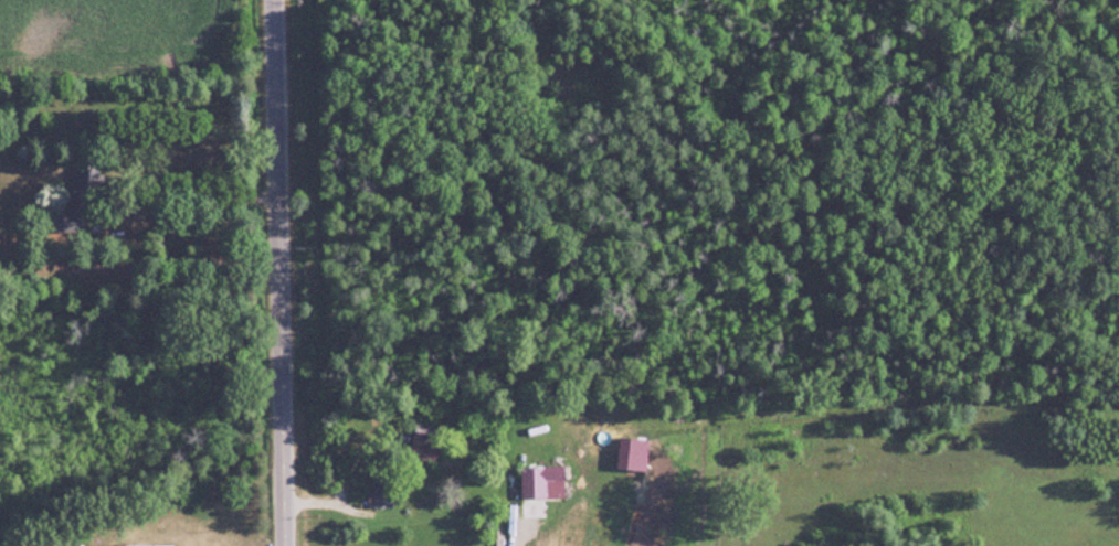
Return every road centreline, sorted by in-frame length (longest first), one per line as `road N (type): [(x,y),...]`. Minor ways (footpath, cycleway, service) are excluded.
road 1 (residential): [(285,545),(274,0)]

